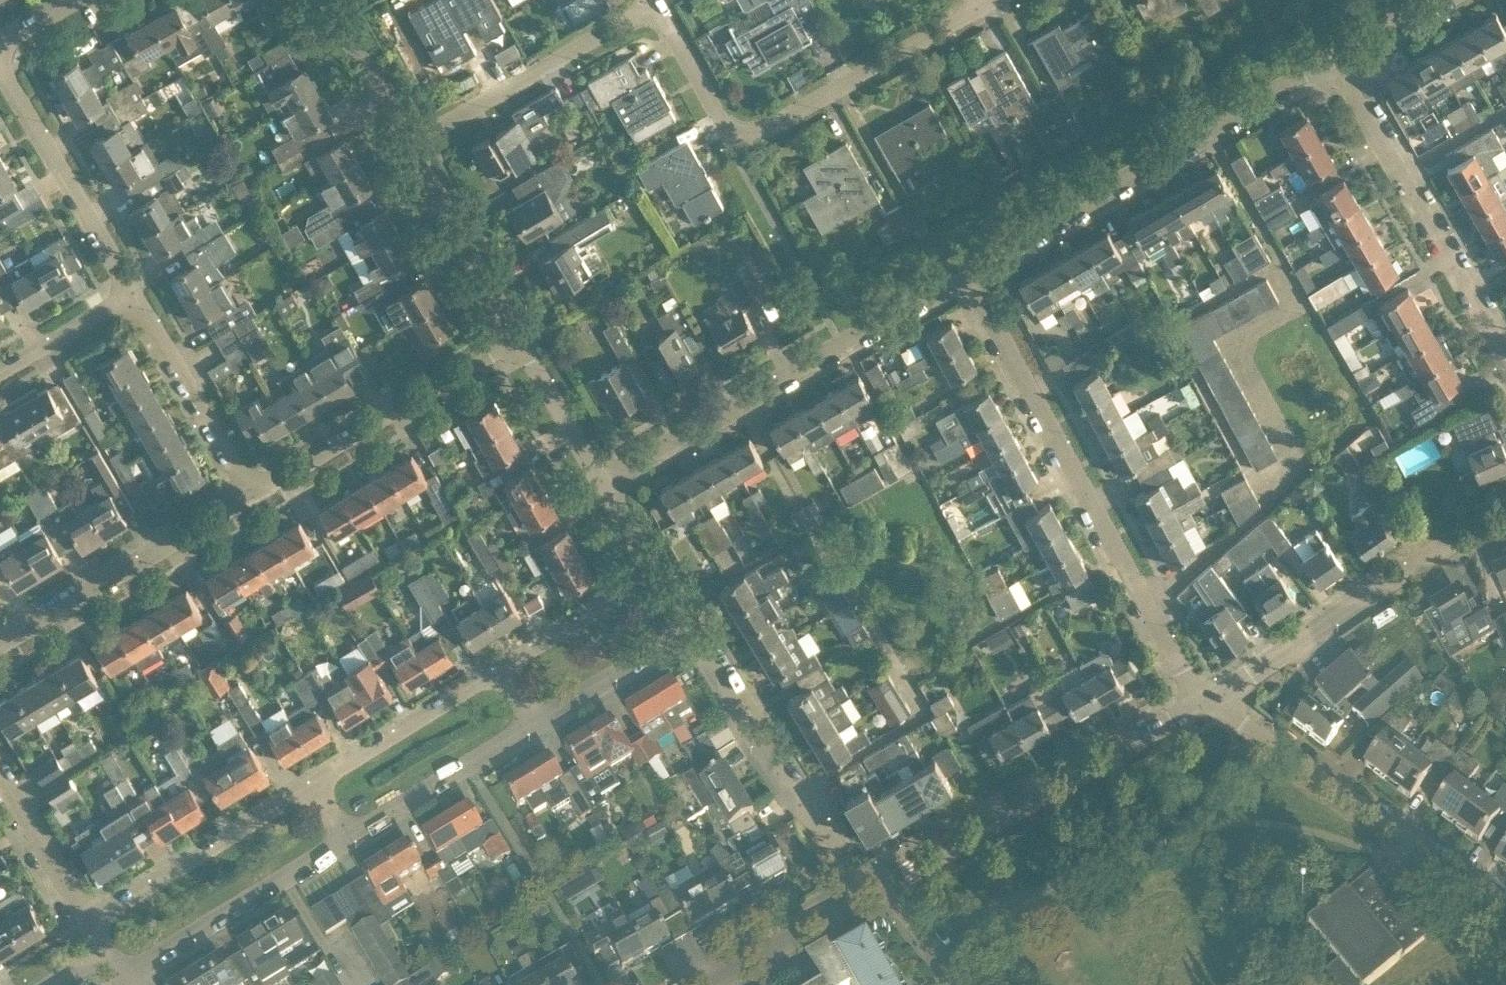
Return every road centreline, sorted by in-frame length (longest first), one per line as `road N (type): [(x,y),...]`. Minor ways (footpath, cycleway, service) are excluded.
road 1 (residential): [(964,275),(1203,699)]
road 2 (residential): [(656,4),(722,128),(740,136),(757,134),(977,9)]
road 3 (residential): [(1329,54),(964,275)]
road 4 (residential): [(964,275),(608,484)]
road 5 (residential): [(880,884),(1203,699)]
road 6 (residential): [(1203,699),(1505,915)]
road 7 (residential): [(1329,54),(1505,377)]
road 8 (residential): [(1203,699),(1505,514)]
road 9 (residential): [(880,884),(793,795),(698,634)]
road 10 (residential): [(254,492),(520,335)]
road 11 (residential): [(0,641),(254,492)]
road 12 (residential): [(409,145),(656,4)]
road 13 (residential): [(316,780),(86,921)]
road 14 (residential): [(121,981),(351,843)]
road 15 (residential): [(130,292),(0,64)]
road 16 (residential): [(254,492),(130,292)]
road 17 (residential): [(351,843),(541,728)]
road 18 (residential): [(520,335),(409,145)]
road 19 (residential): [(504,668),(316,780)]
road 20 (residential): [(708,984),(880,884)]
road 21 (residential): [(660,571),(504,668)]
road 22 (residential): [(541,728),(698,634)]
road 23 (residential): [(608,484),(520,335)]
road 24 (residential): [(86,921),(0,774)]
road 25 (residential): [(409,145),(331,0)]
road 26 (residential): [(0,371),(130,292)]
road 27 (residential): [(880,884),(969,984)]

